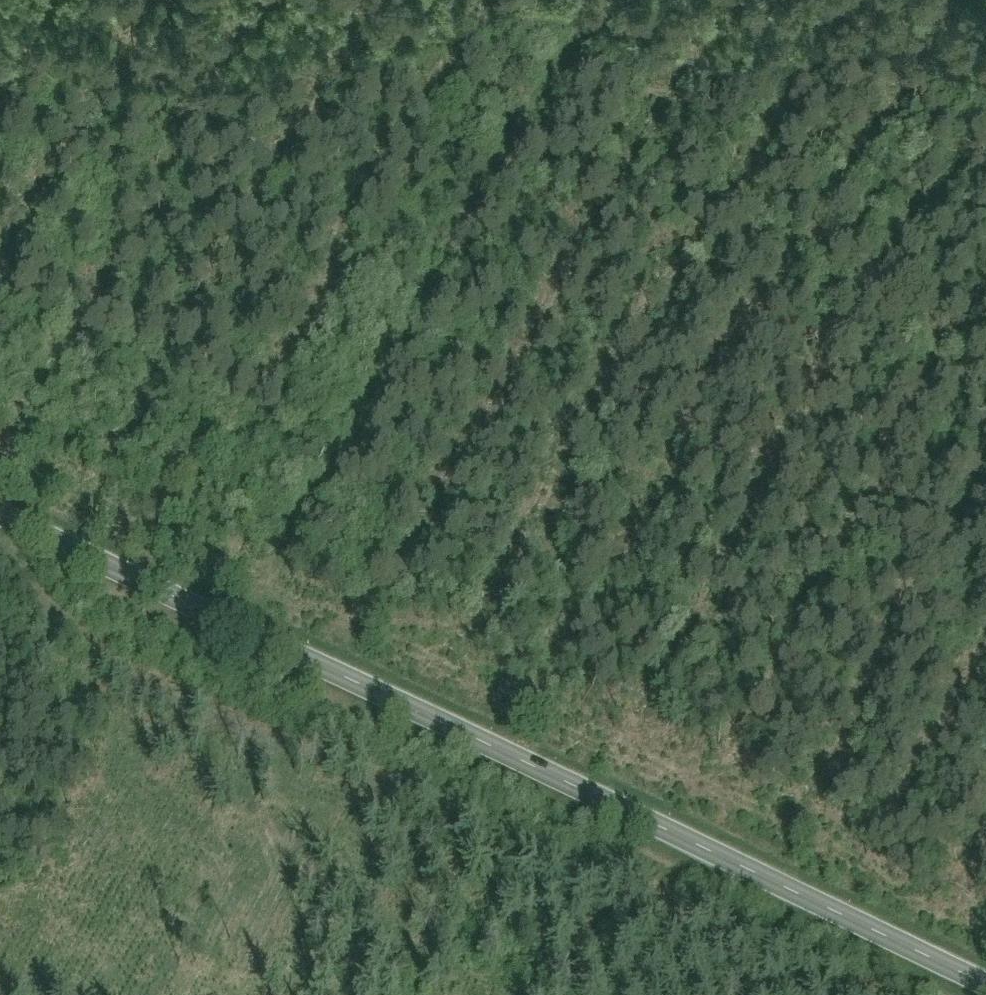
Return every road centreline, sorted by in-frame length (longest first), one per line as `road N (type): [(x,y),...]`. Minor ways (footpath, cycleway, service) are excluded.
road 1 (secondary): [(985,986),(0,508)]
road 2 (track): [(226,618),(605,0)]

